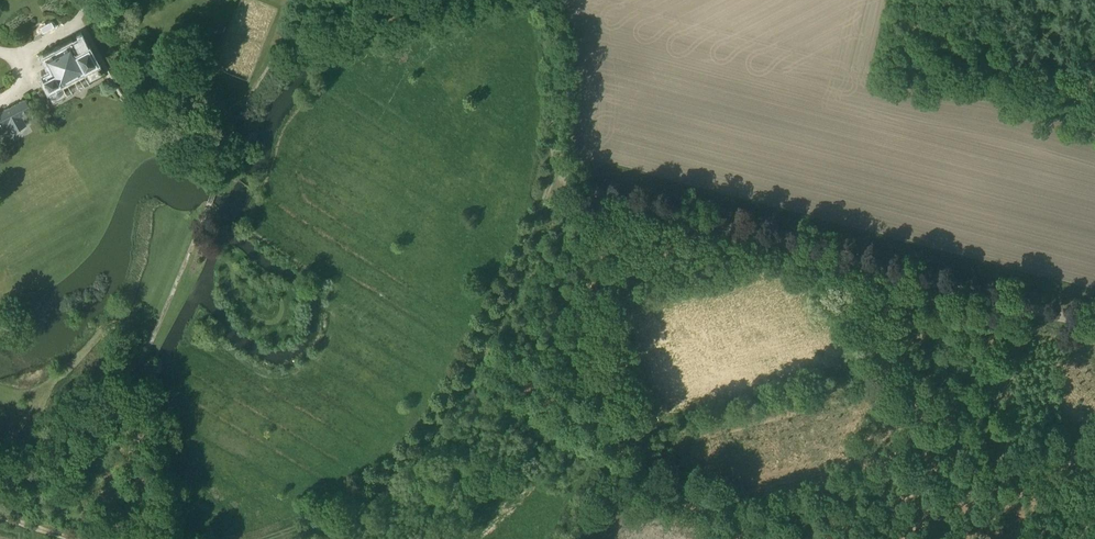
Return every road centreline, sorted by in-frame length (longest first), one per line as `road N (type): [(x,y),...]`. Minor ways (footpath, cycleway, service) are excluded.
road 1 (track): [(302,538),(363,507),(394,473),(451,386),(524,241),(552,175),(546,0)]
road 2 (track): [(1094,323),(552,175)]
road 3 (track): [(1032,306),(991,418),(988,447)]

